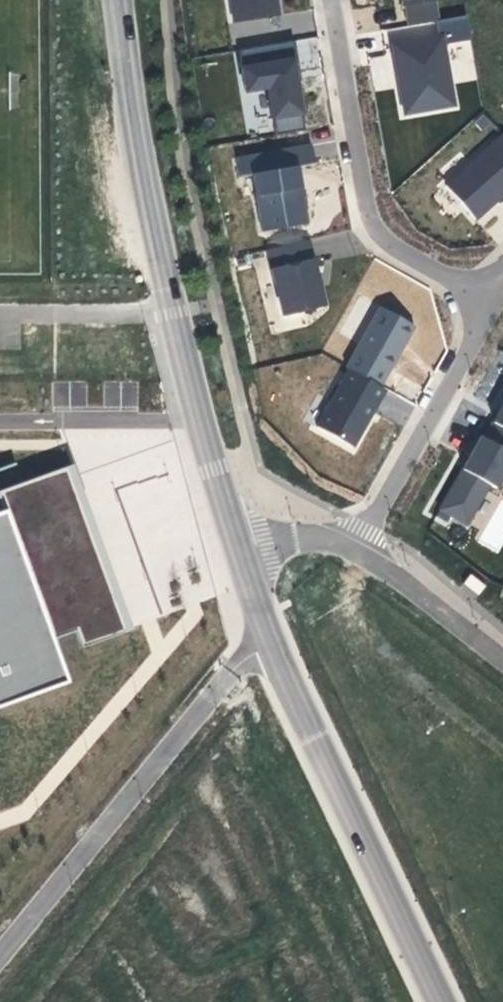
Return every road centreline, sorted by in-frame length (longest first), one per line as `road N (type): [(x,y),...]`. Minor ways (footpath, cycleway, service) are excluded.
road 1 (tertiary): [(239,549),(156,270),(117,0)]
road 2 (tertiary): [(443,1001),(275,653),(239,549)]
road 3 (residential): [(336,0),(372,206),(401,247),(485,302)]
road 4 (residential): [(485,302),(354,549)]
road 5 (unclassified): [(502,656),(354,549)]

